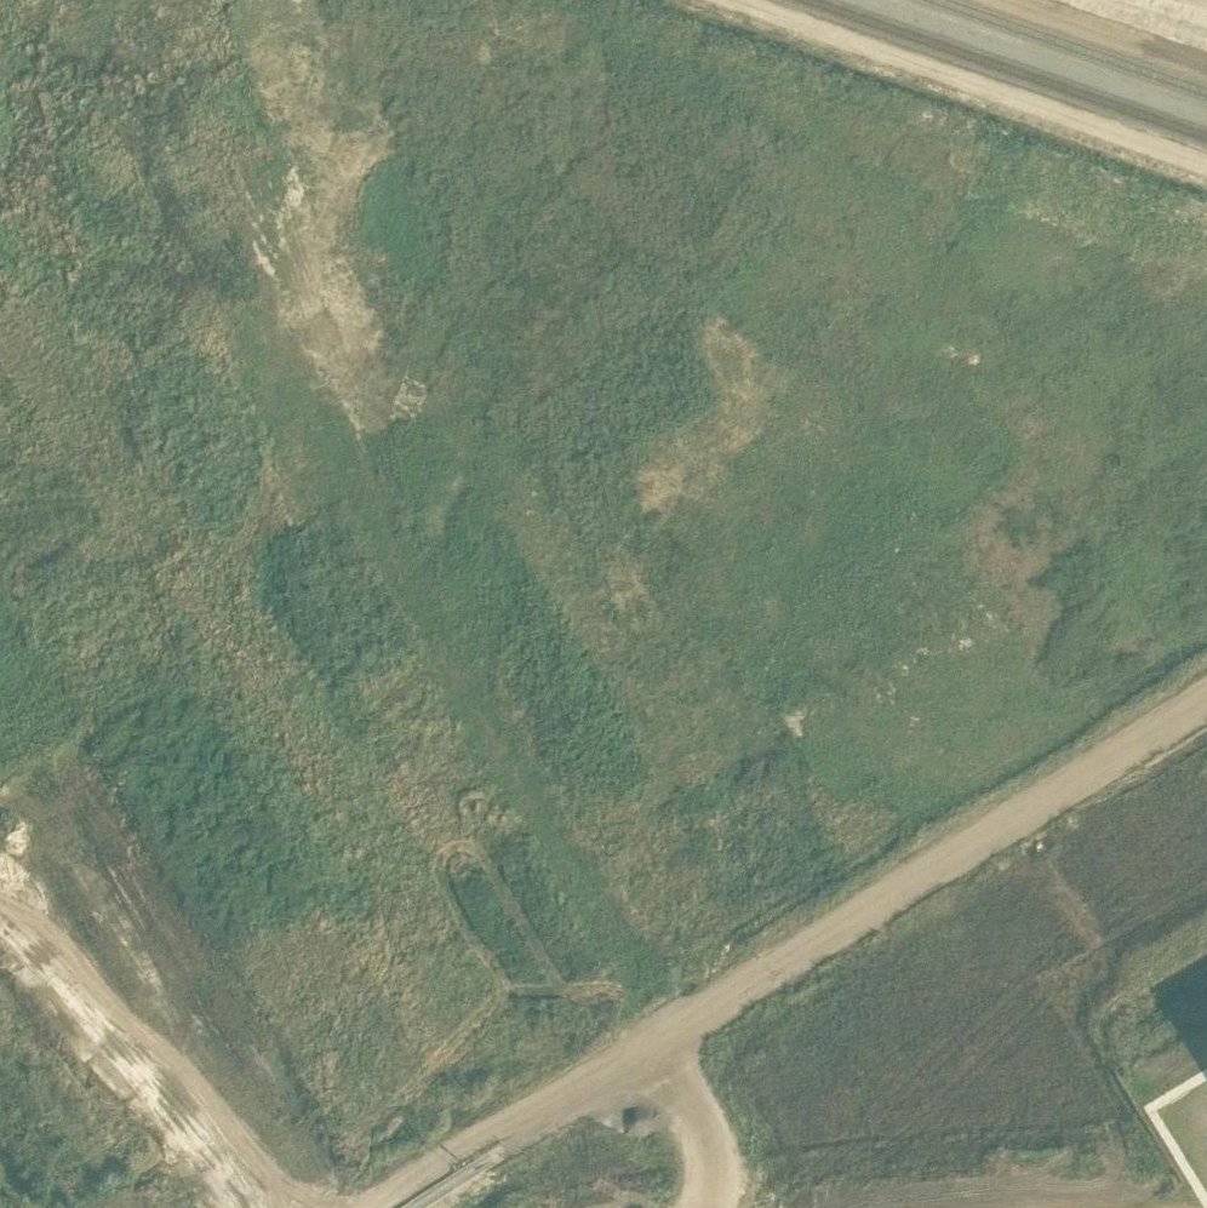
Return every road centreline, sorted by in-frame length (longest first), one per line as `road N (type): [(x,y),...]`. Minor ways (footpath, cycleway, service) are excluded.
road 1 (track): [(378,1207),(669,1040),(1206,703)]
road 2 (track): [(1206,161),(736,0)]

